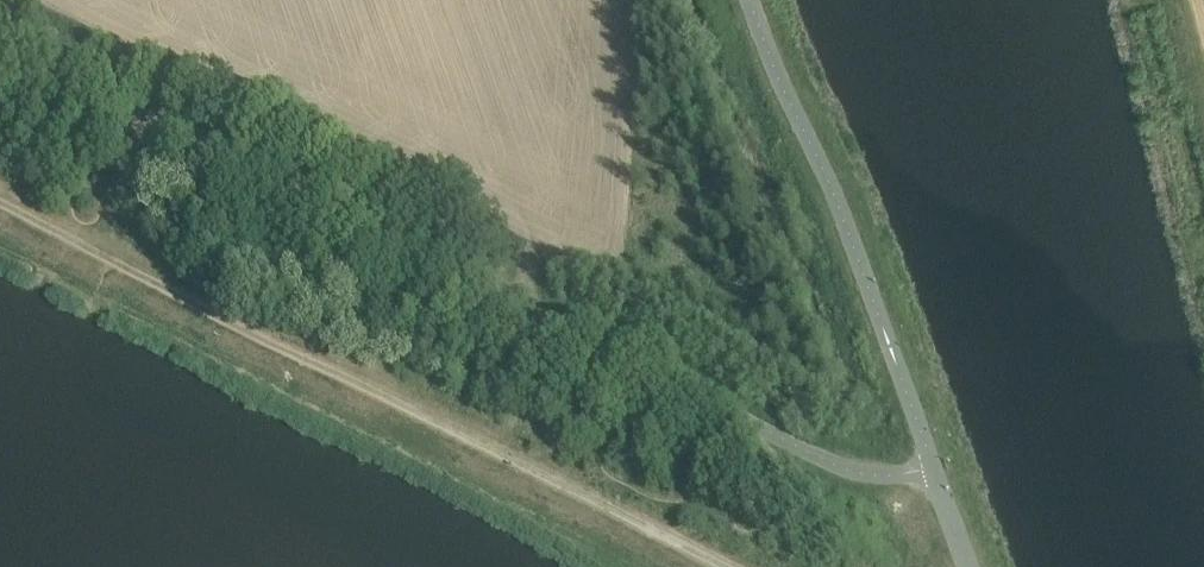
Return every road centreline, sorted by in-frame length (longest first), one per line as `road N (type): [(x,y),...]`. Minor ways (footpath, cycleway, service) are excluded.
road 1 (unclassified): [(931,470),(858,475),(778,443),(0,43)]
road 2 (track): [(0,196),(722,566)]

